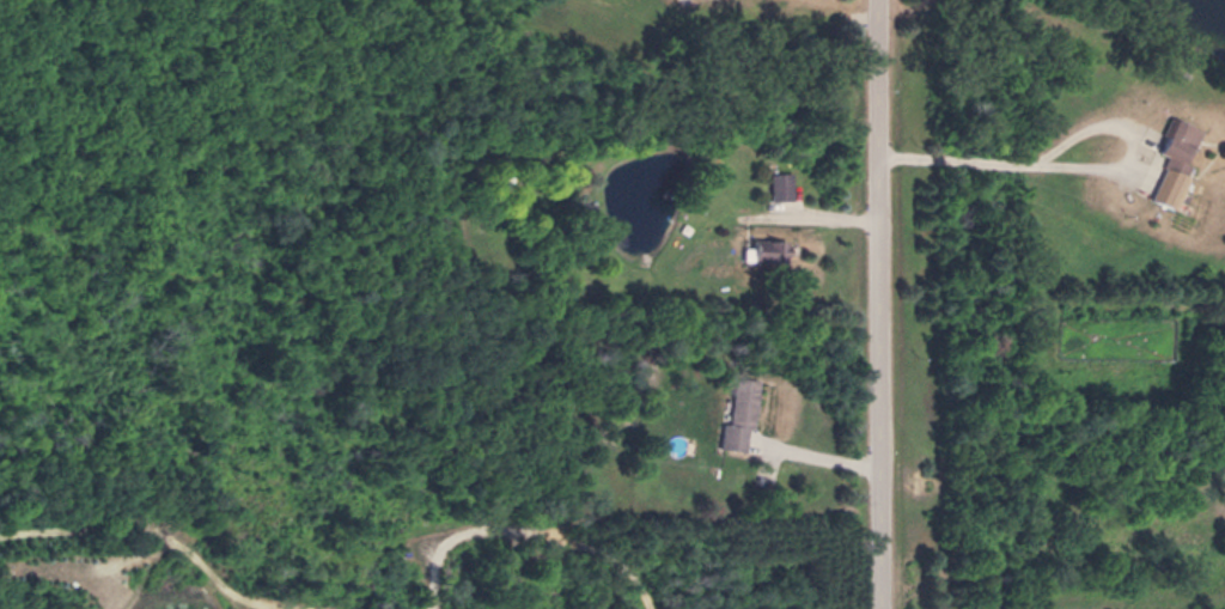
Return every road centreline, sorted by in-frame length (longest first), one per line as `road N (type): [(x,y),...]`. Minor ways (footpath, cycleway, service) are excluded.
road 1 (residential): [(881,0),(885,608)]

